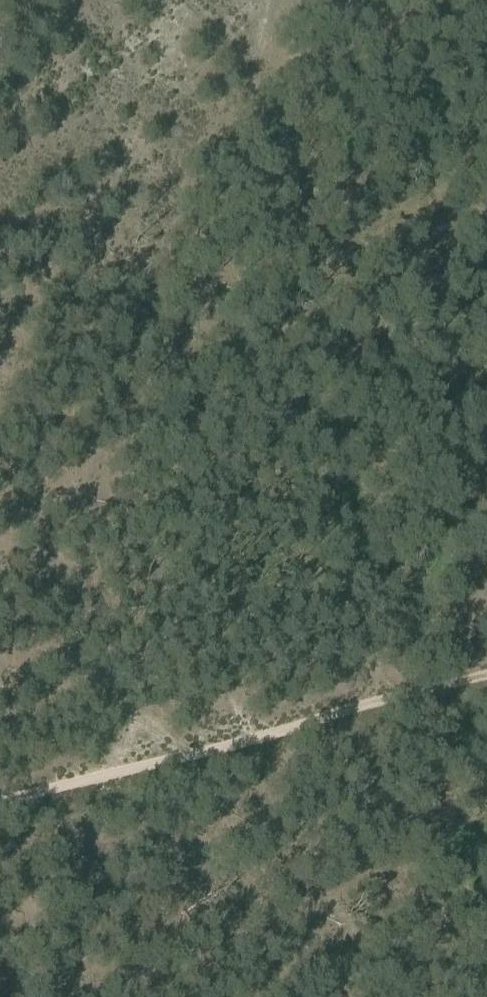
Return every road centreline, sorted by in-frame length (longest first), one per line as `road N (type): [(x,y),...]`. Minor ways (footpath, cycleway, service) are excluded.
road 1 (track): [(486,673),(249,744),(0,804)]

